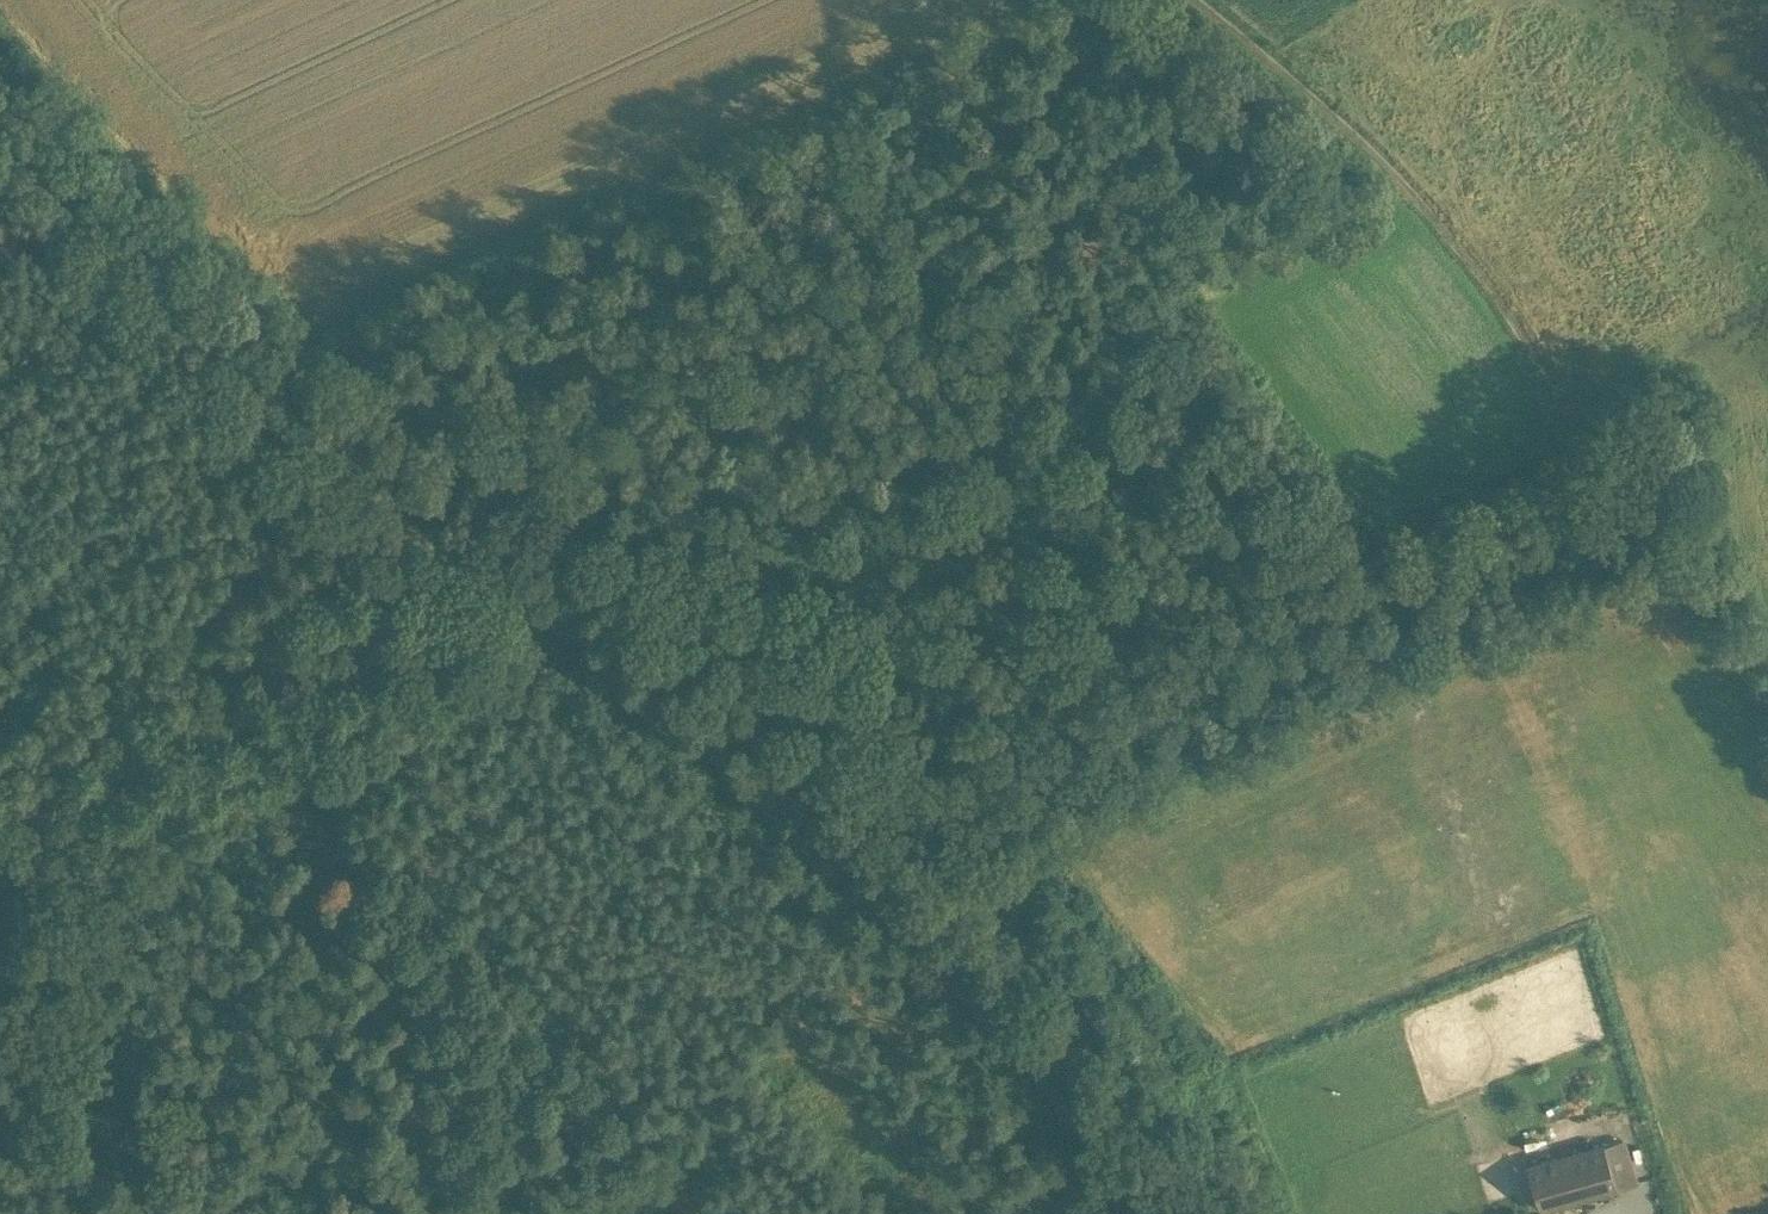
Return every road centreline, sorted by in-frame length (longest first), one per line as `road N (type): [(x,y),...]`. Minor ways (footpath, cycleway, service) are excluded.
road 1 (track): [(1191,0),(1383,163),(1450,235),(1767,692)]

